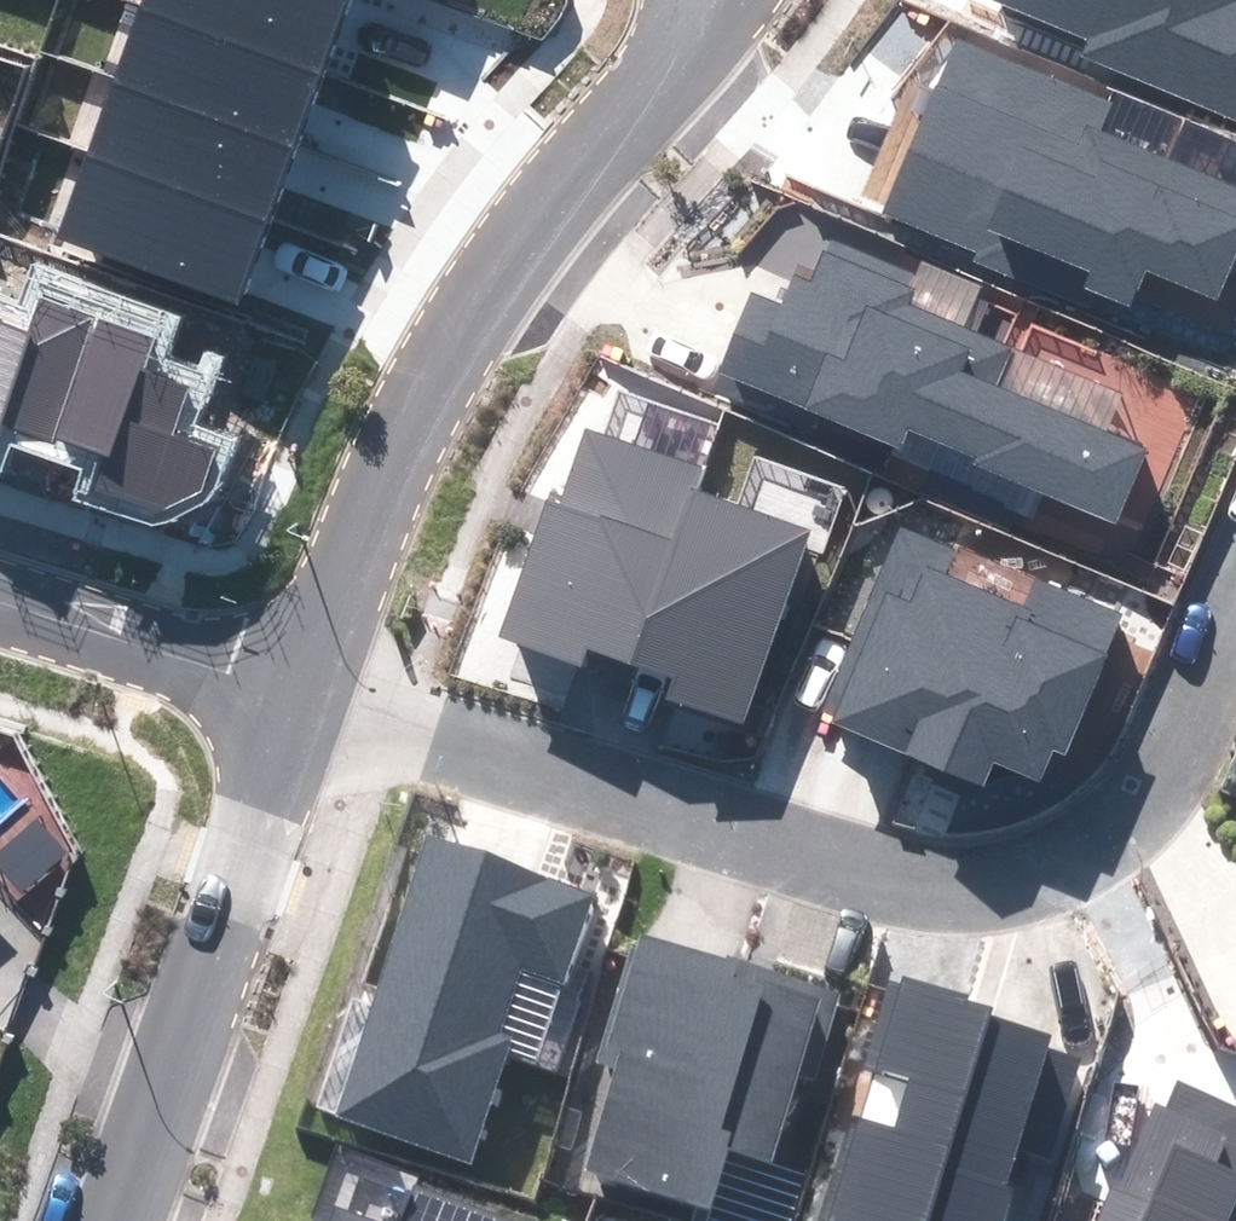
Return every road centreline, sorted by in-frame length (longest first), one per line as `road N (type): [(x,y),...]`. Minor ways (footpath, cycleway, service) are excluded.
road 1 (residential): [(302,689),(392,725),(891,880),(956,887),(1069,856),(1122,819),(1194,724),(1235,623)]
road 2 (residential): [(302,689),(377,497),(467,321),(518,242),(712,0)]
road 3 (residential): [(117,1220),(302,689)]
road 4 (residential): [(302,689),(0,596)]

